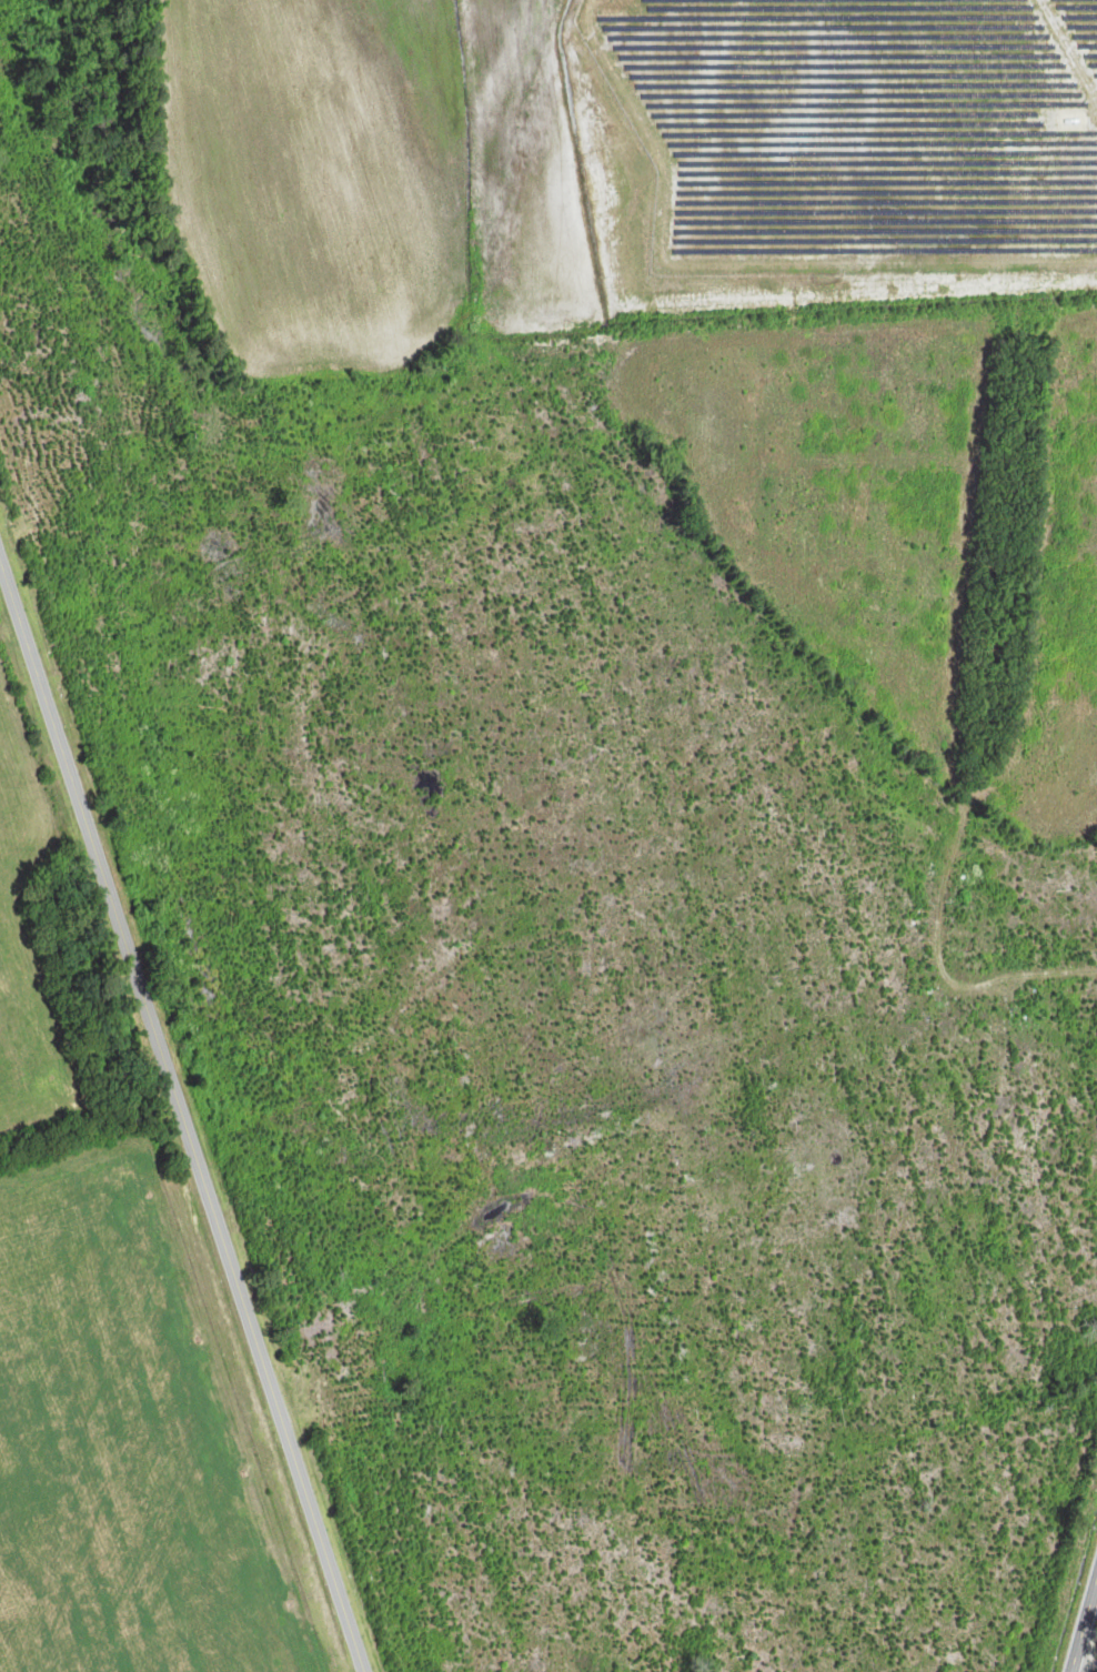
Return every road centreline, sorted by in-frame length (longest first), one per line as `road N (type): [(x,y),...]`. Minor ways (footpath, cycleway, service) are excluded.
road 1 (residential): [(365,1671),(0,558)]

